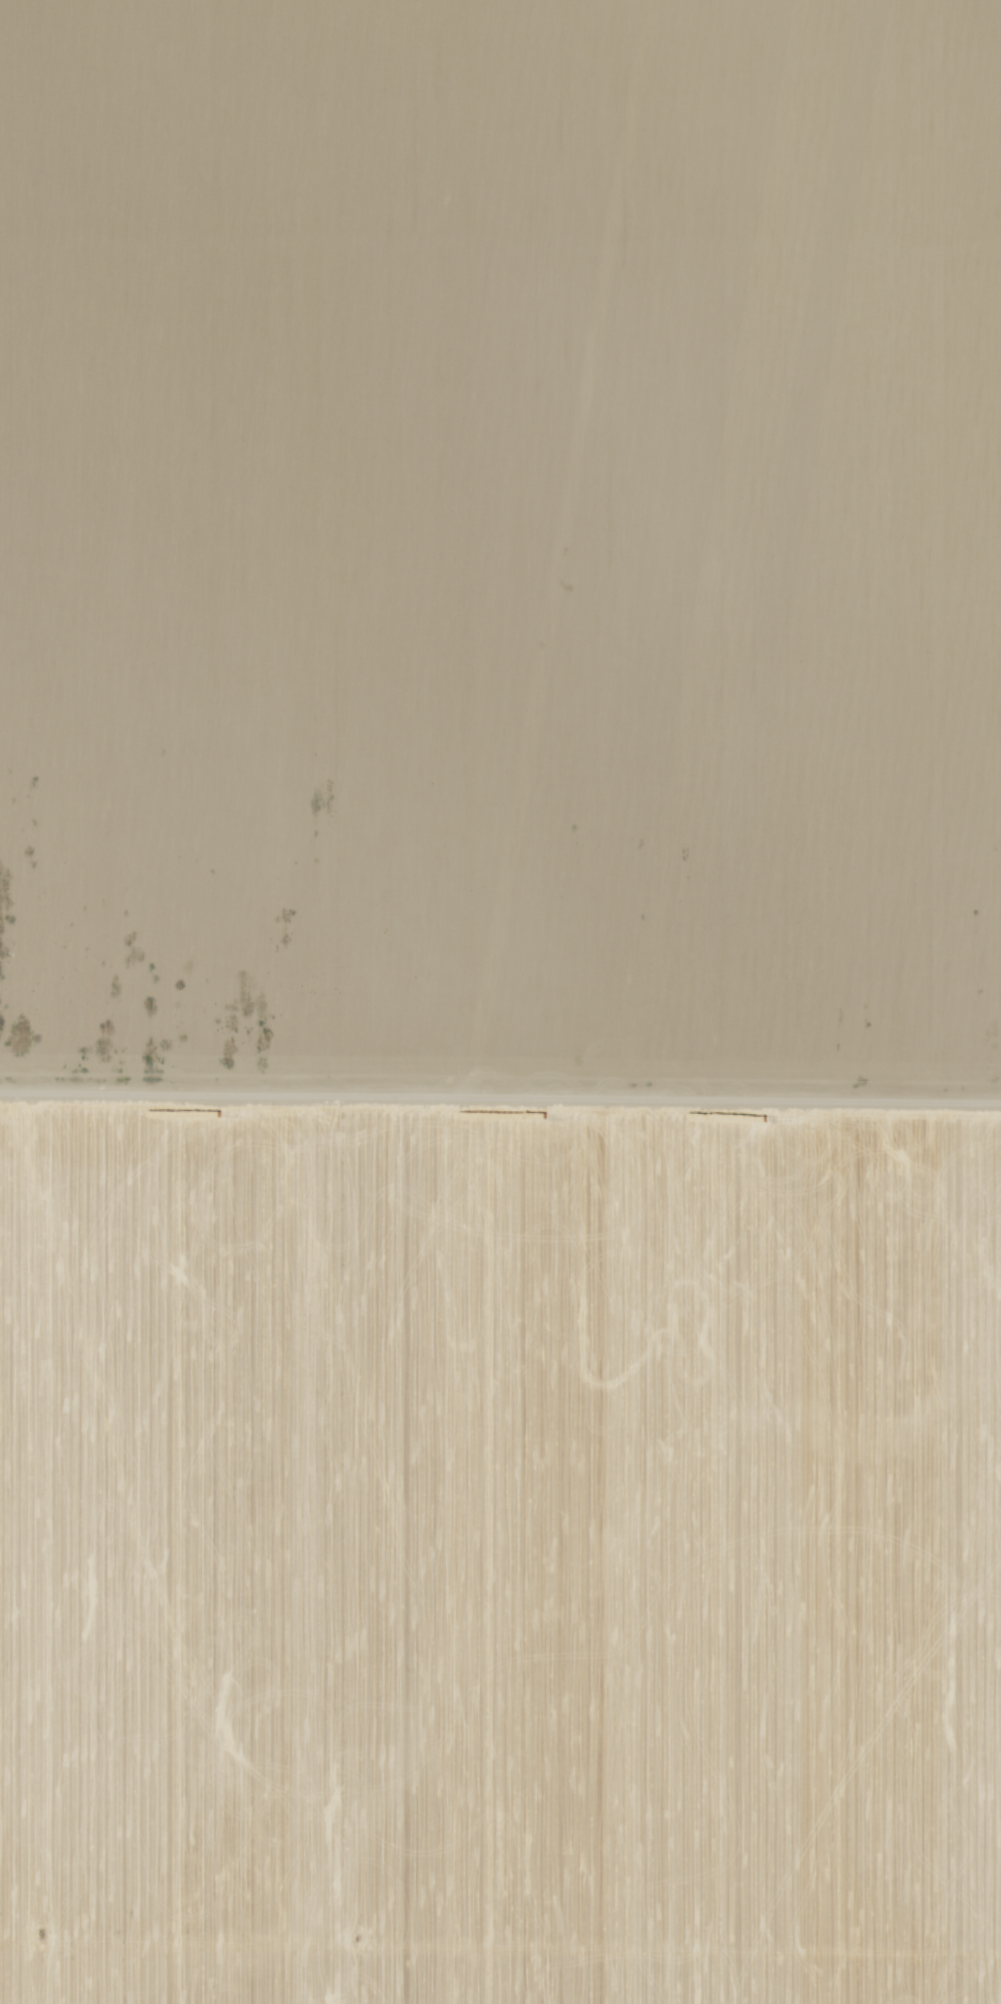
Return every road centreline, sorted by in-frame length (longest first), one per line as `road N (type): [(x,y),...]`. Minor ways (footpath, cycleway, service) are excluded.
road 1 (residential): [(1000,1096),(0,1087)]

